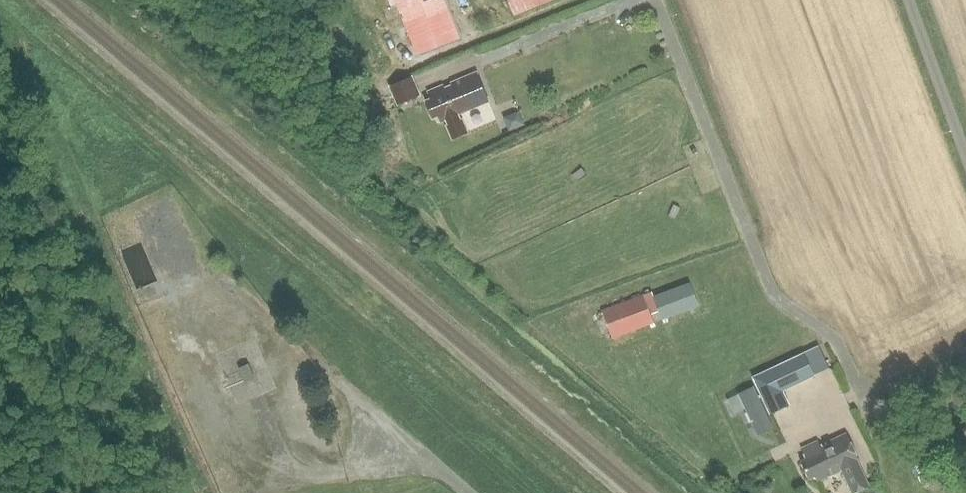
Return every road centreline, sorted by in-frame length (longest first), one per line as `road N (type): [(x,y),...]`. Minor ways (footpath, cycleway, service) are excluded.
road 1 (residential): [(965,153),(907,0)]

